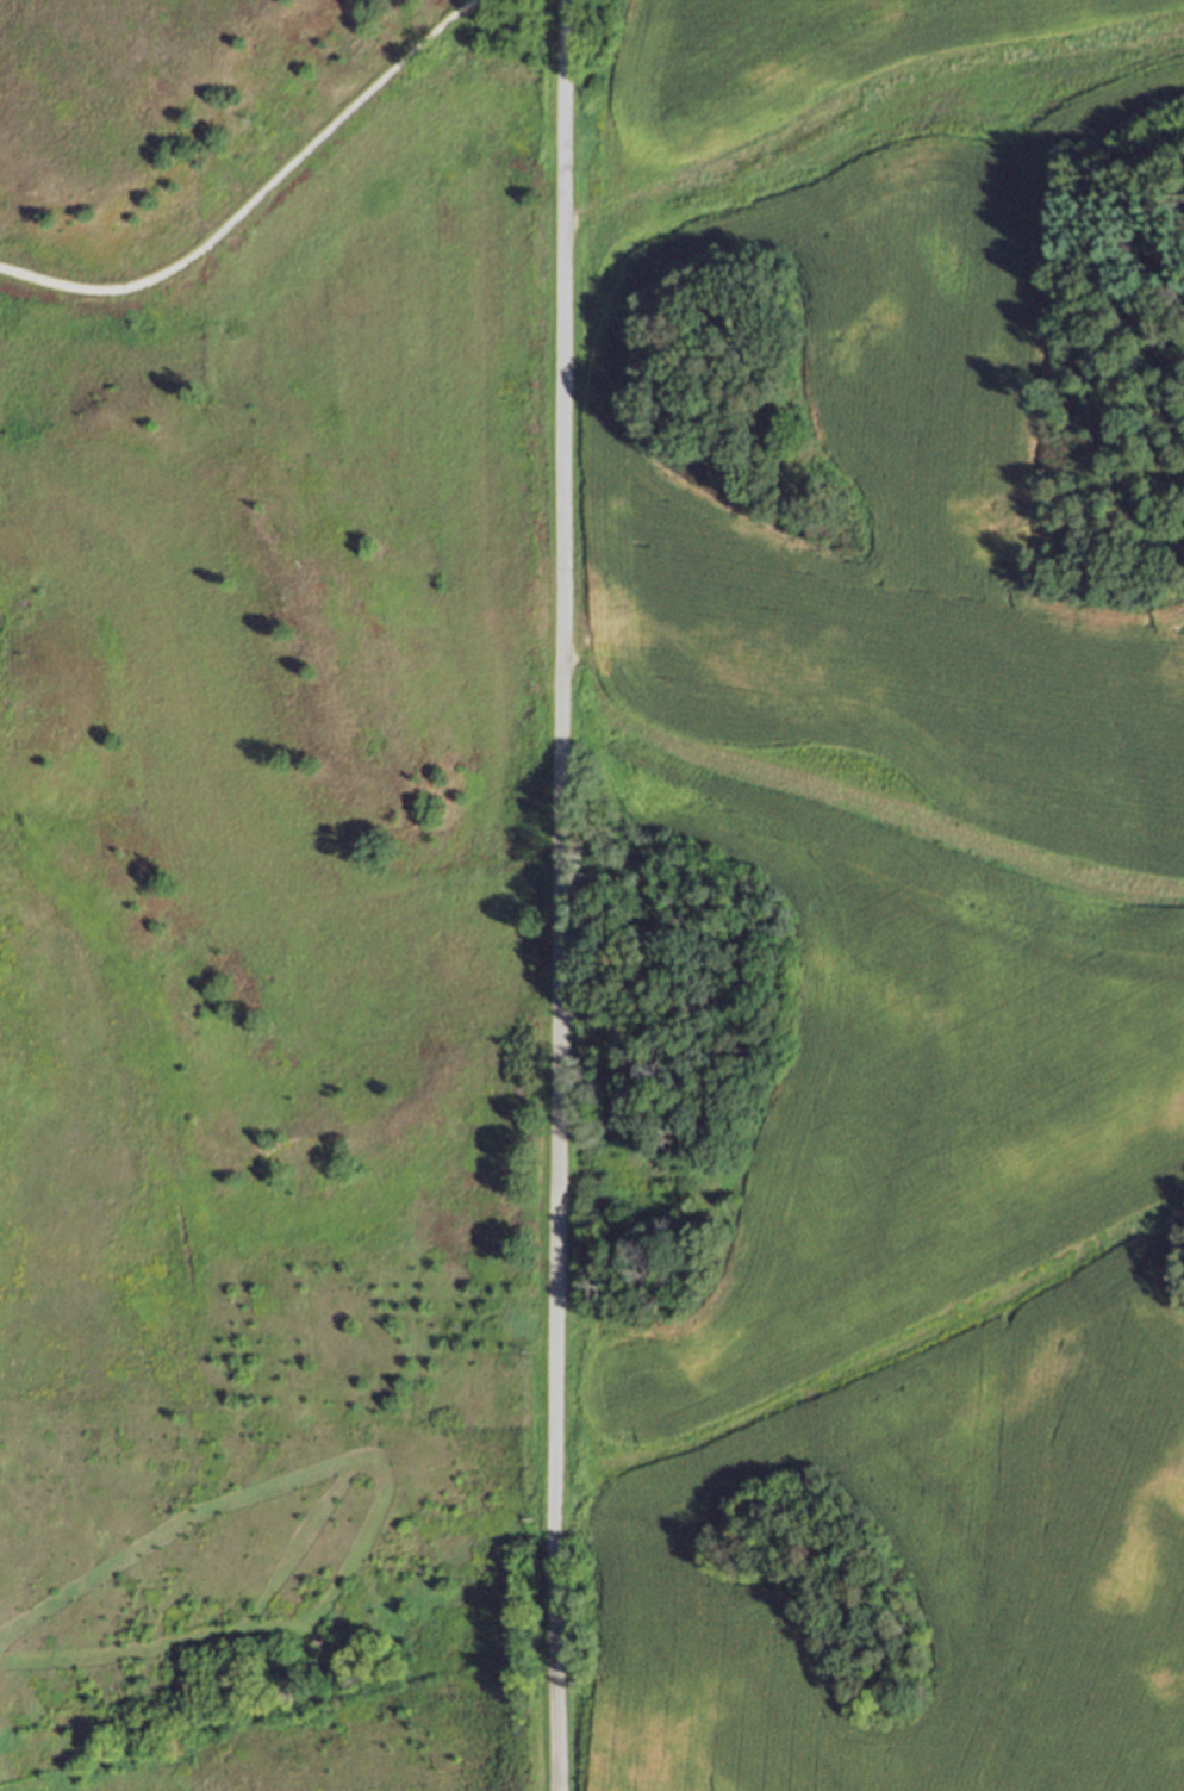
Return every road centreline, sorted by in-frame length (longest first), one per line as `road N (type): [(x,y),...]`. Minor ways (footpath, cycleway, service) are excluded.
road 1 (residential): [(568,0),(556,1790)]
road 2 (residential): [(0,268),(91,290),(127,290),(162,278),(223,237),(482,0)]

